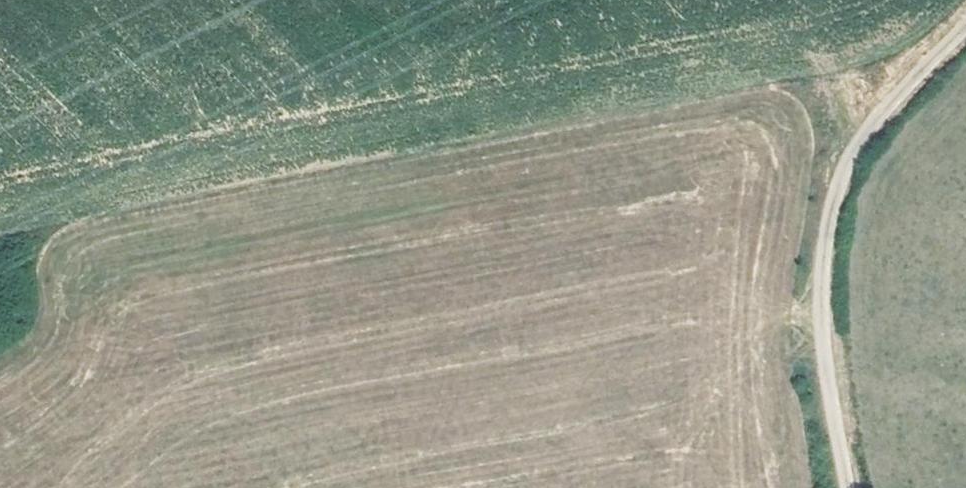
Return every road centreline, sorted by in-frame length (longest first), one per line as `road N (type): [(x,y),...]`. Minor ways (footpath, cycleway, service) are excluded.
road 1 (track): [(848,487),(824,367),(831,208),(867,135),(965,28)]

